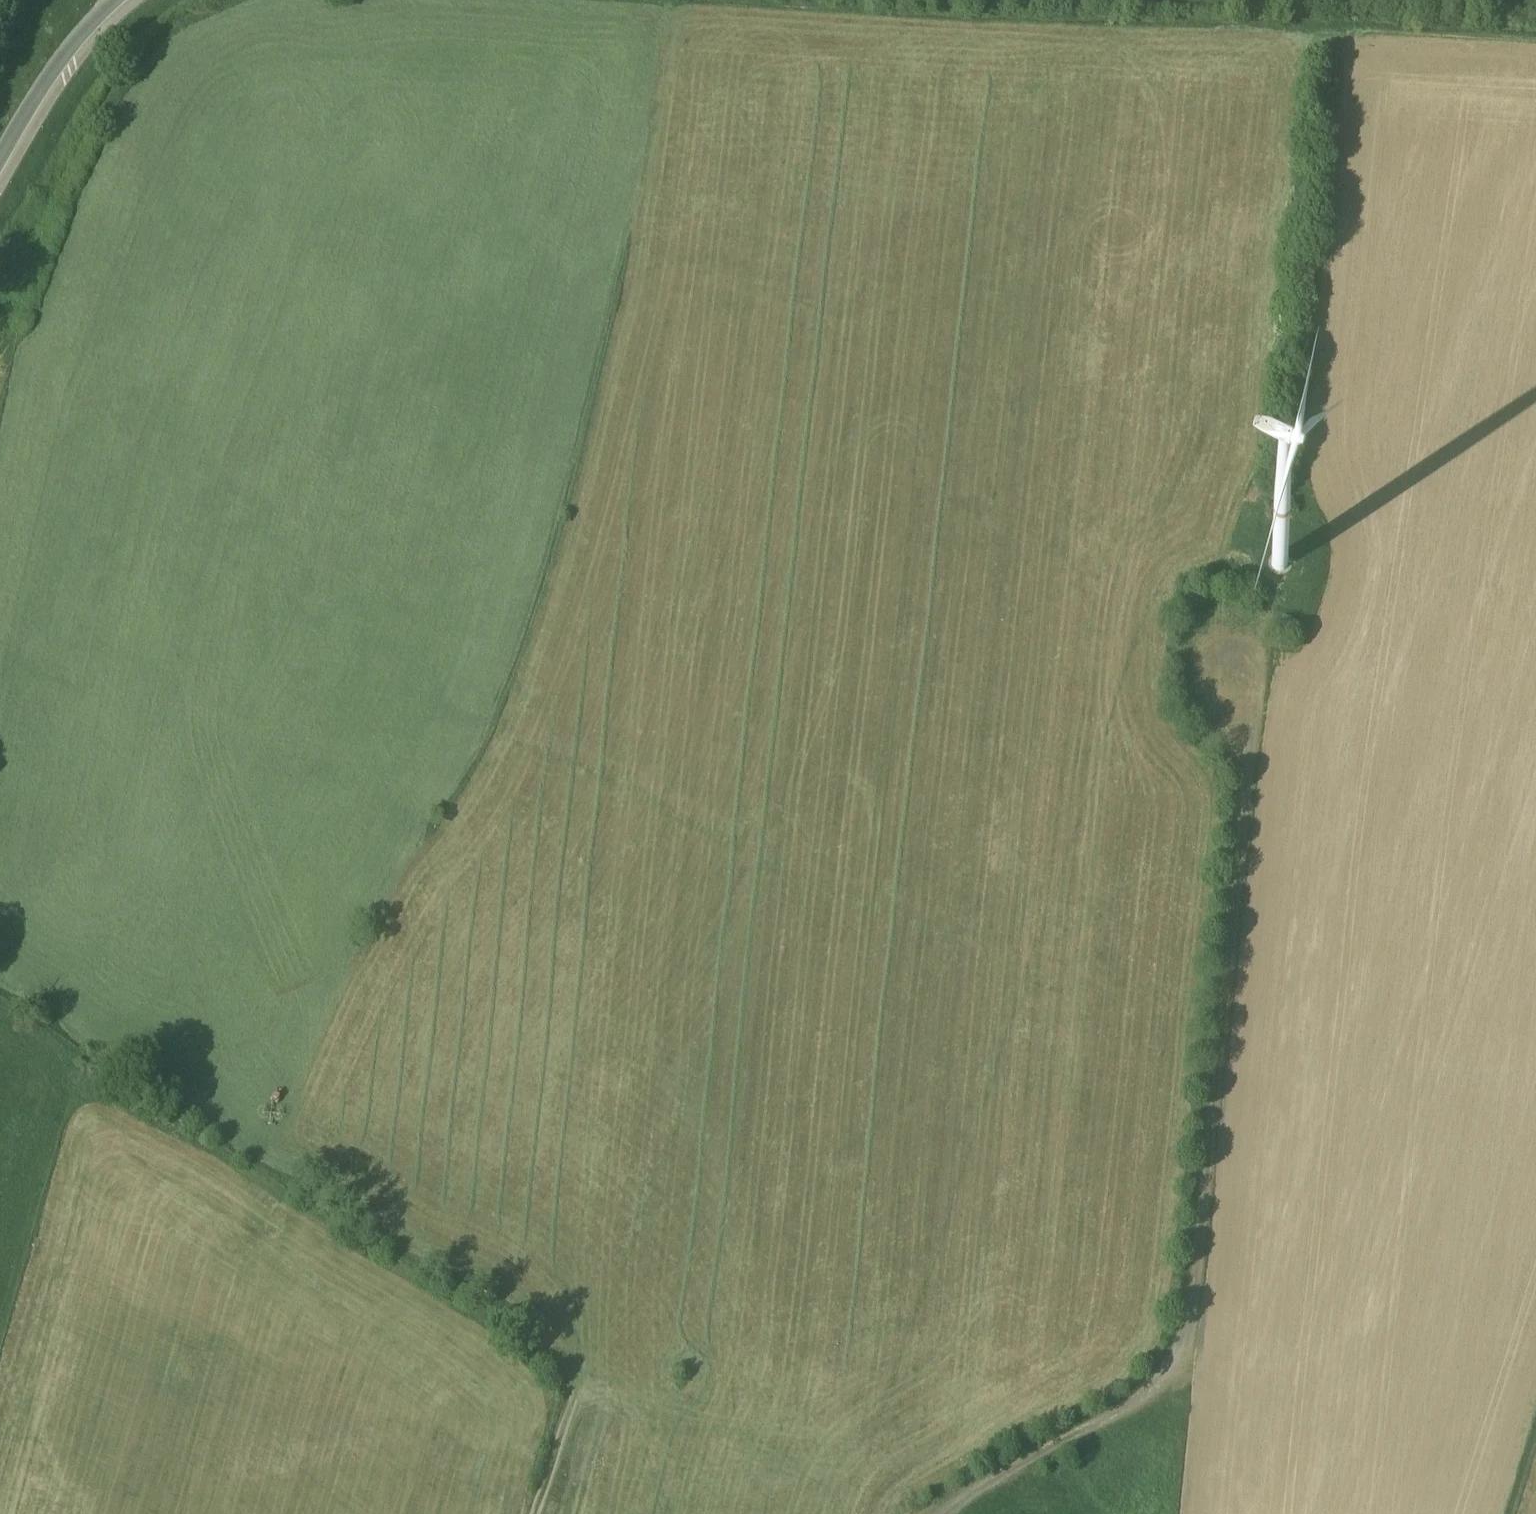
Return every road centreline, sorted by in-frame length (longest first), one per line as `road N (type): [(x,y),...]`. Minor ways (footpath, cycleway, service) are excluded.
road 1 (track): [(942,1513),(1149,1402),(1193,1321),(1250,782),(1228,668)]
road 2 (motorway): [(0,162),(77,41),(117,0)]

